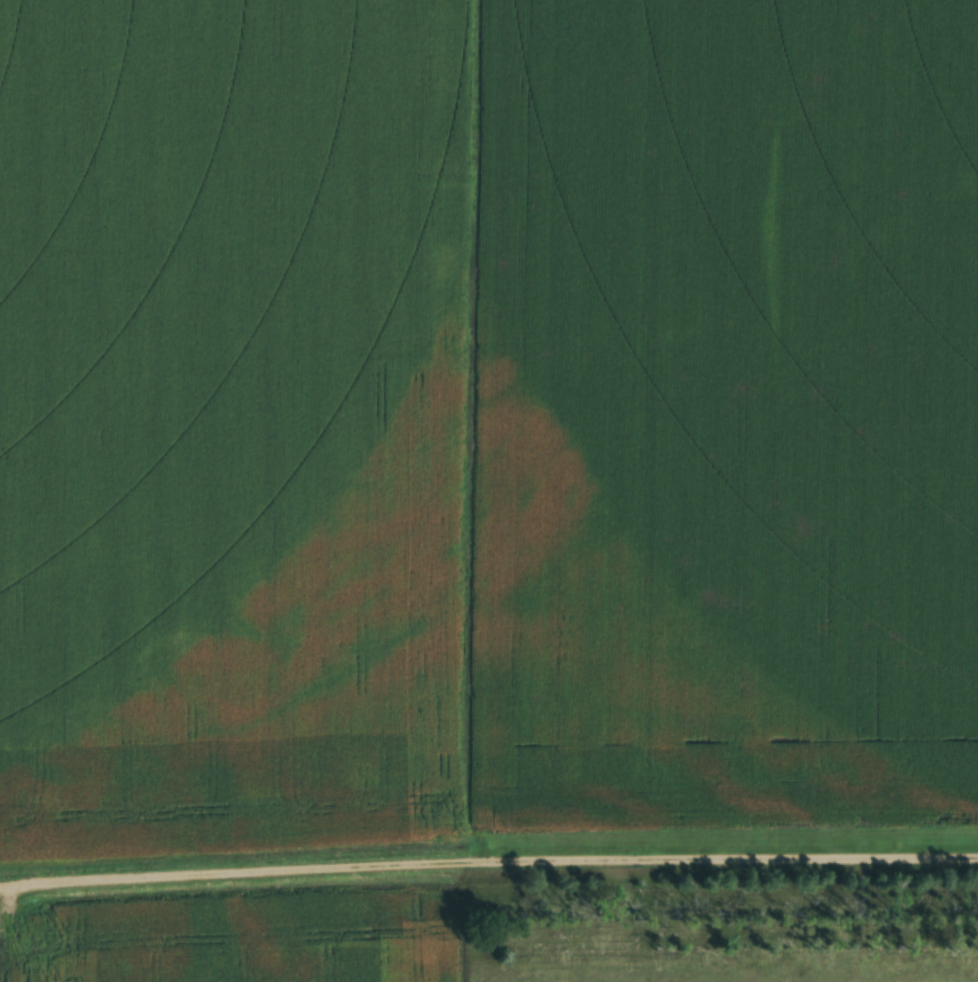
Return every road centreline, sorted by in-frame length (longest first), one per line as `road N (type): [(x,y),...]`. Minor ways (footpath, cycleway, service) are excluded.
road 1 (residential): [(0,886),(429,861),(977,856)]

